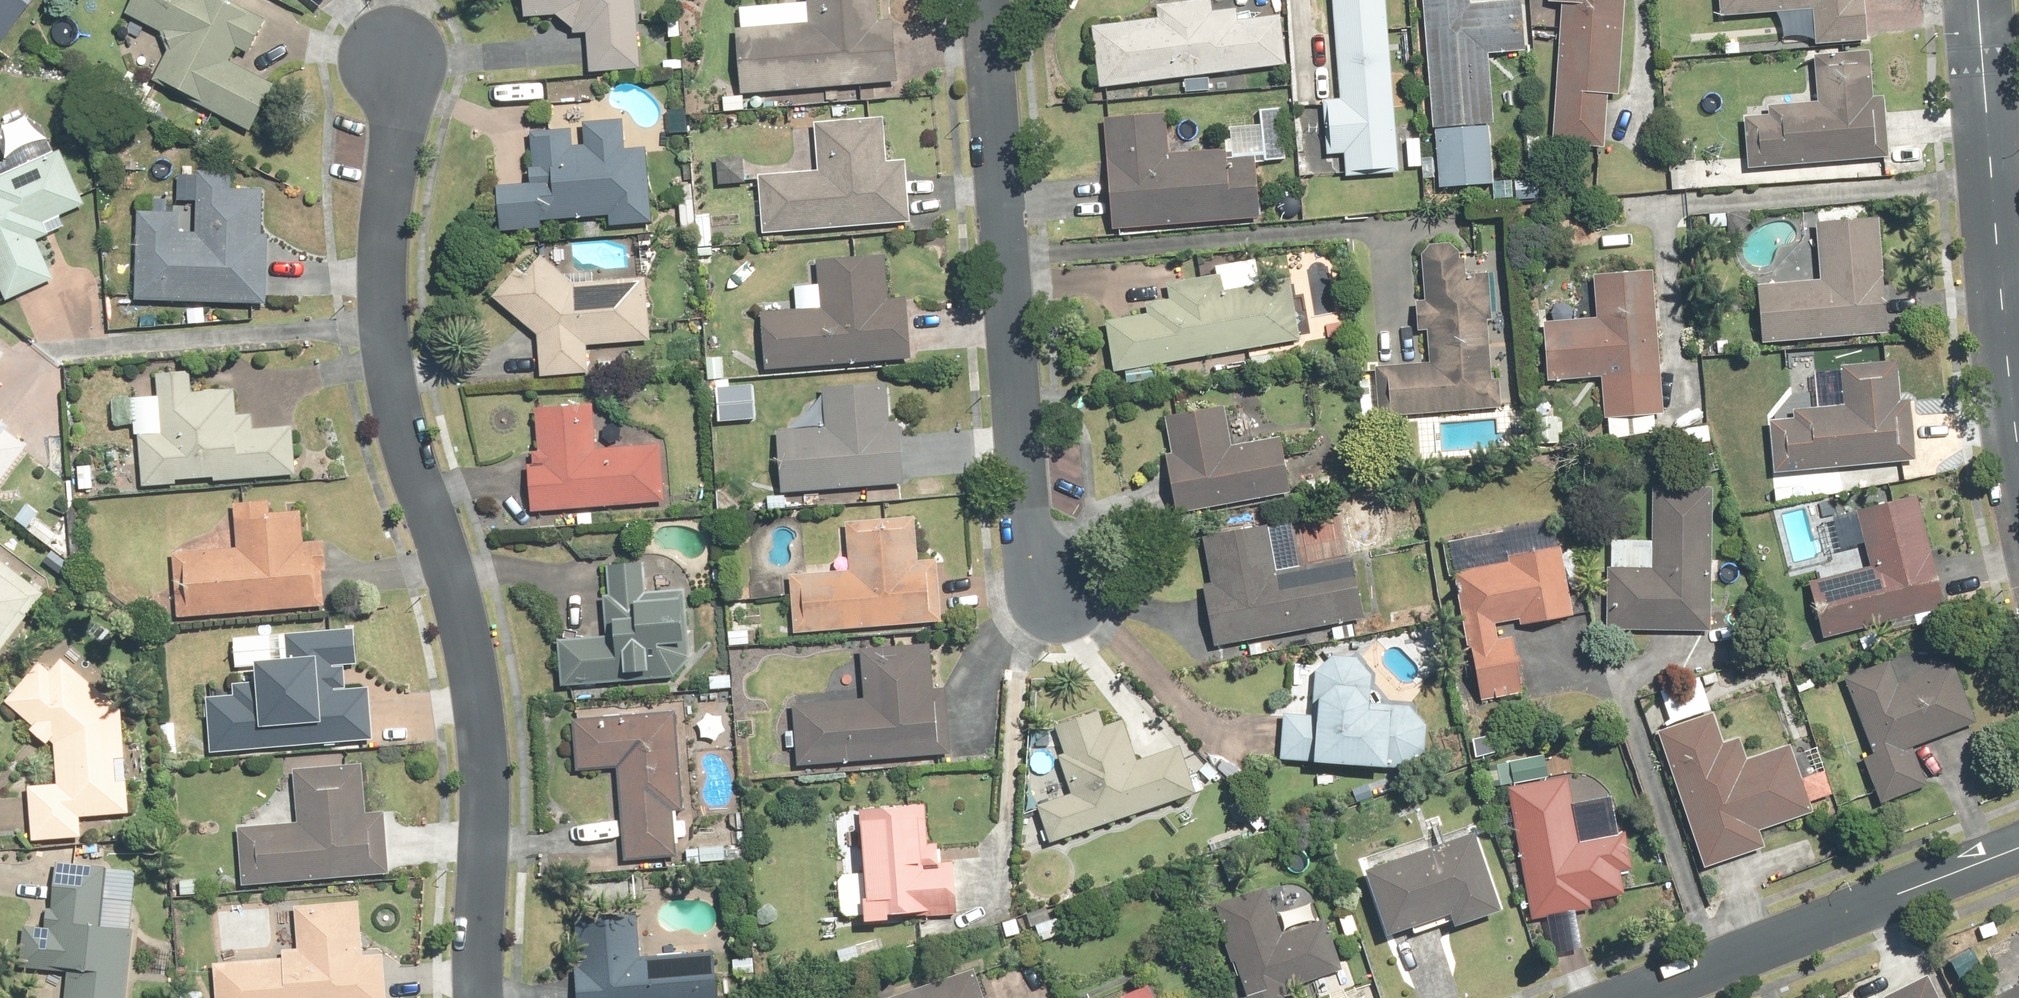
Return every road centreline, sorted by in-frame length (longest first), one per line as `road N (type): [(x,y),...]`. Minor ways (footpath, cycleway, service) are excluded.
road 1 (residential): [(479,997),(483,738),(454,580),(401,424),(381,325),(397,55)]
road 2 (residential): [(1061,592),(1027,530),(978,0)]
road 3 (tertiary): [(2018,447),(1979,0)]
road 4 (residential): [(1651,997),(2018,849)]

